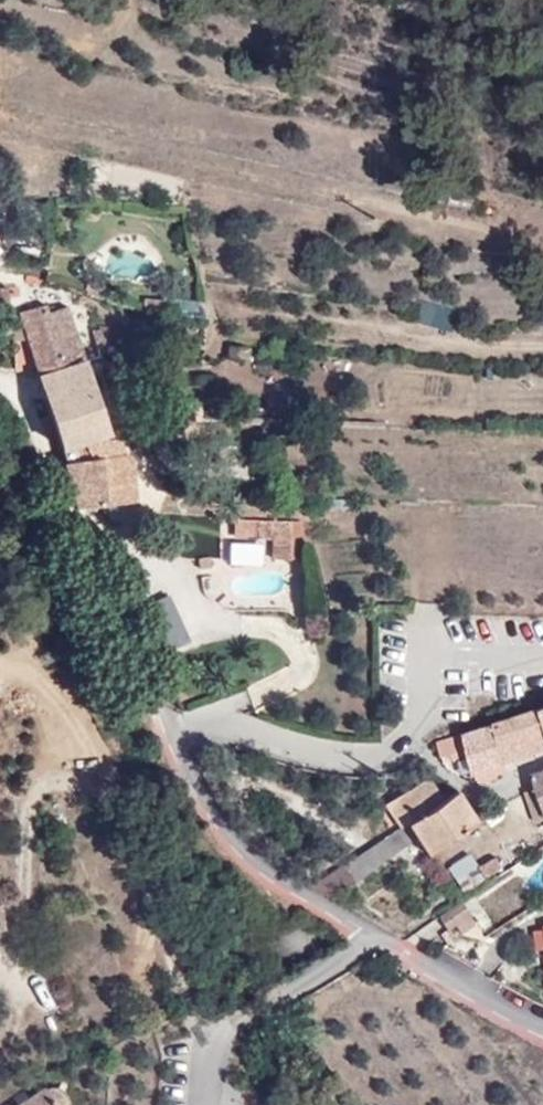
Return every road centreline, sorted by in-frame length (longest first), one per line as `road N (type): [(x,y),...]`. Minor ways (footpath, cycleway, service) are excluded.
road 1 (residential): [(379,931),(269,875),(219,832),(161,728),(243,729),(368,758),(415,749),(449,716),(447,627)]
road 2 (residential): [(379,931),(237,1023),(215,1047),(194,1104)]
road 3 (residential): [(542,1035),(379,931)]

